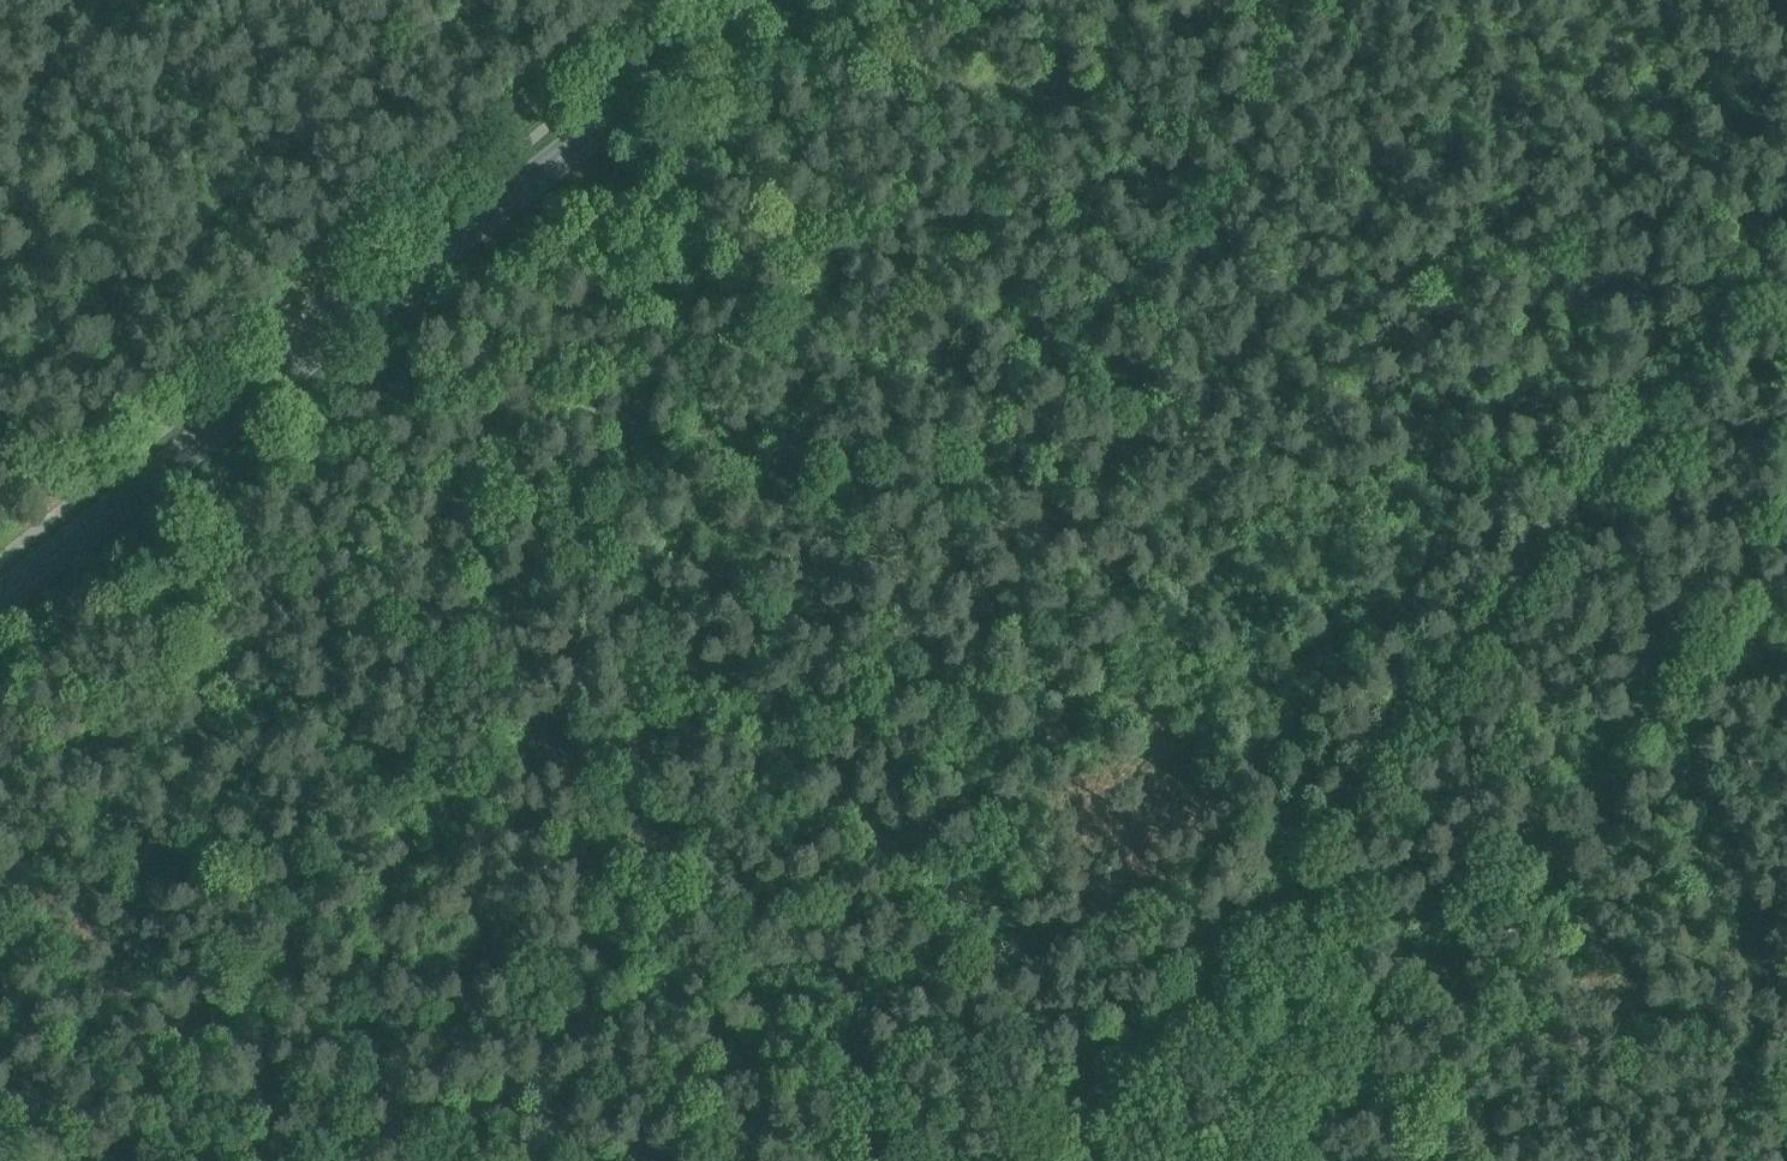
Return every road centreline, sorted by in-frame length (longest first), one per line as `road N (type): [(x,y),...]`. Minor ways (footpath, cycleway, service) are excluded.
road 1 (secondary): [(0,606),(768,0)]
road 2 (track): [(1285,1160),(1122,1091)]

